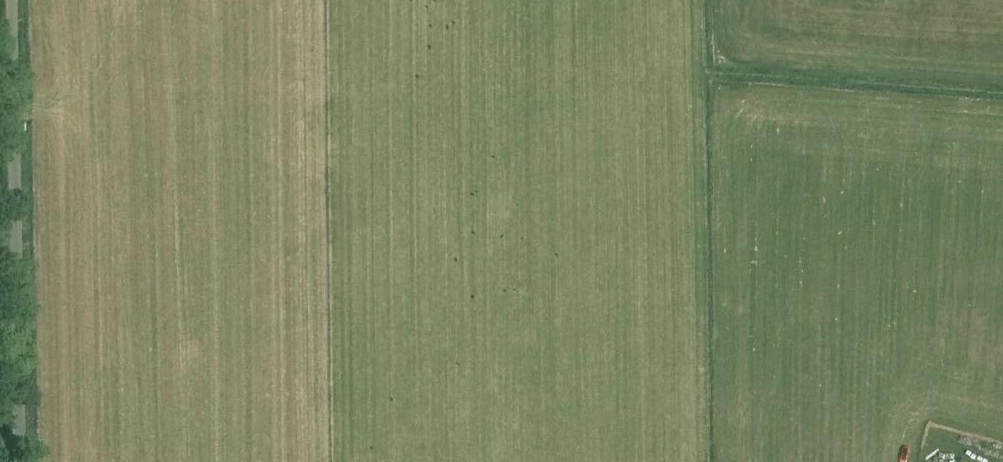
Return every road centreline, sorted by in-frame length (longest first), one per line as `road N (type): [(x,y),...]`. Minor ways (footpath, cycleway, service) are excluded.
road 1 (unclassified): [(16,461),(7,0)]

